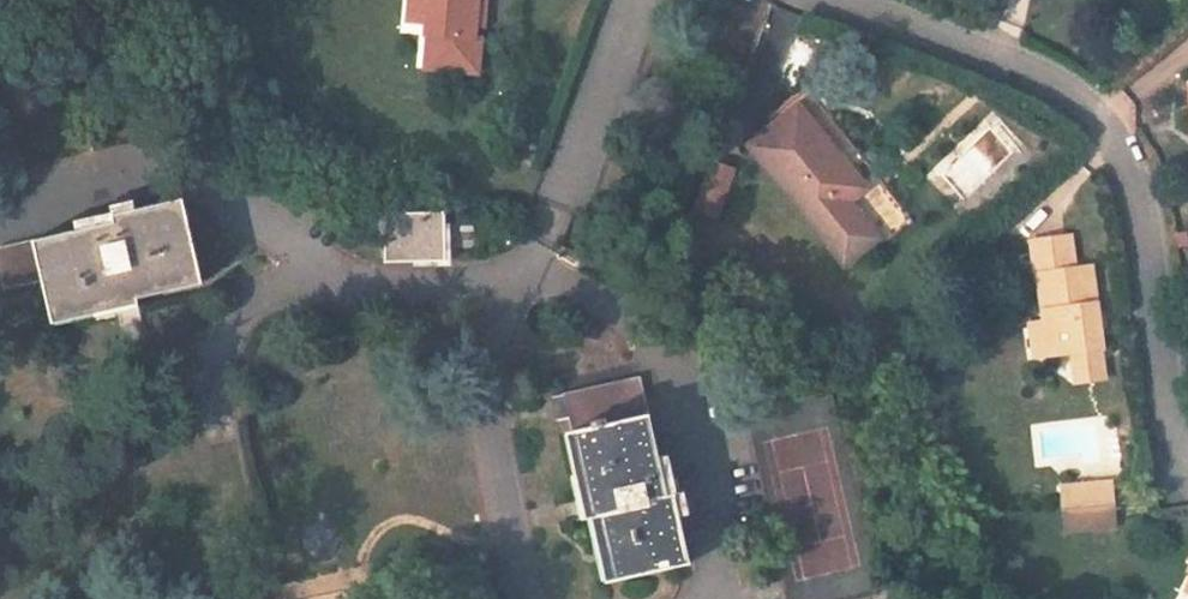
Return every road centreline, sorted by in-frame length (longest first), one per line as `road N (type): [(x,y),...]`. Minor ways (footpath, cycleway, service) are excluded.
road 1 (residential): [(1187,464),(1174,465),(1135,175),(1101,118),(1042,76),(836,0)]
road 2 (residential): [(634,0),(541,239),(511,290)]

